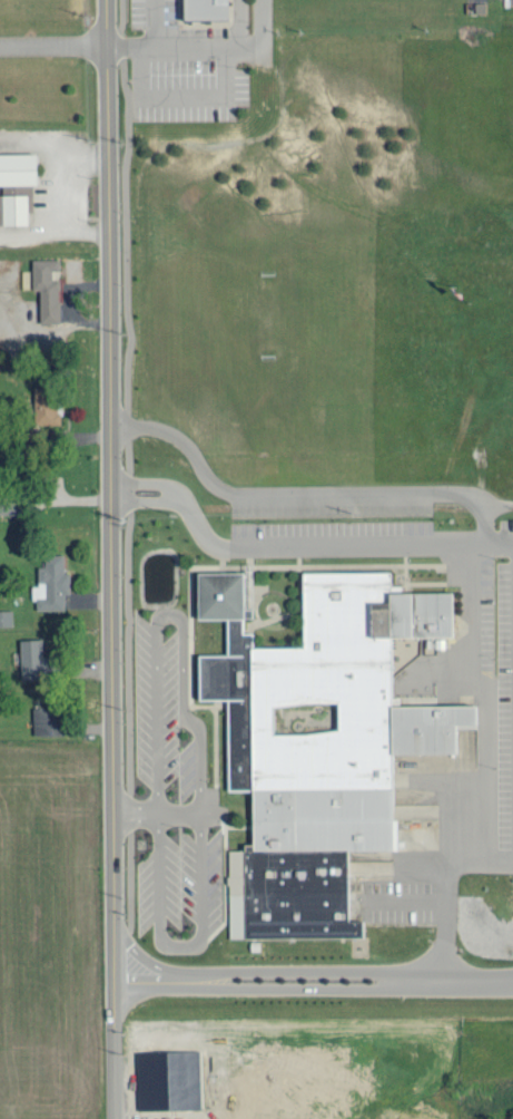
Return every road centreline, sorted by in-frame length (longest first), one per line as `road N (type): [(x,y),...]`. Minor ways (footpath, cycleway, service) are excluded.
road 1 (residential): [(114,1118),(104,0)]

